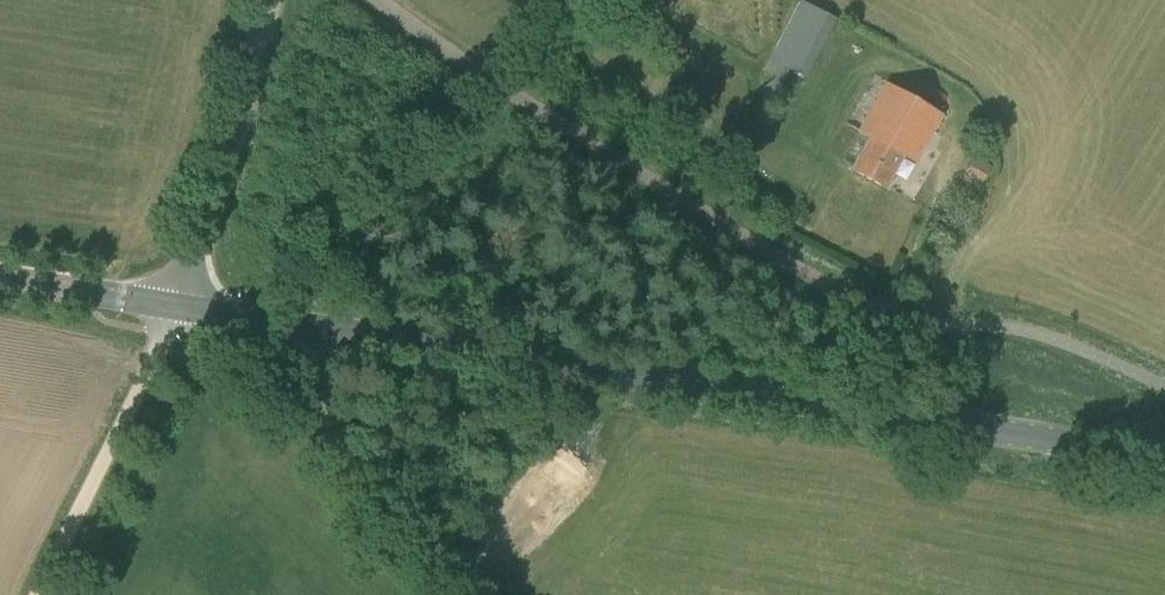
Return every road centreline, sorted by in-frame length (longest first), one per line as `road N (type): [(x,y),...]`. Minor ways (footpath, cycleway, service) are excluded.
road 1 (secondary): [(176,308),(956,426),(1164,467)]
road 2 (unclassified): [(894,318),(814,281),(530,107),(377,0)]
road 3 (tertiary): [(176,308),(268,0)]
road 4 (track): [(35,594),(162,337)]
road 5 (secondary): [(0,279),(176,308)]

